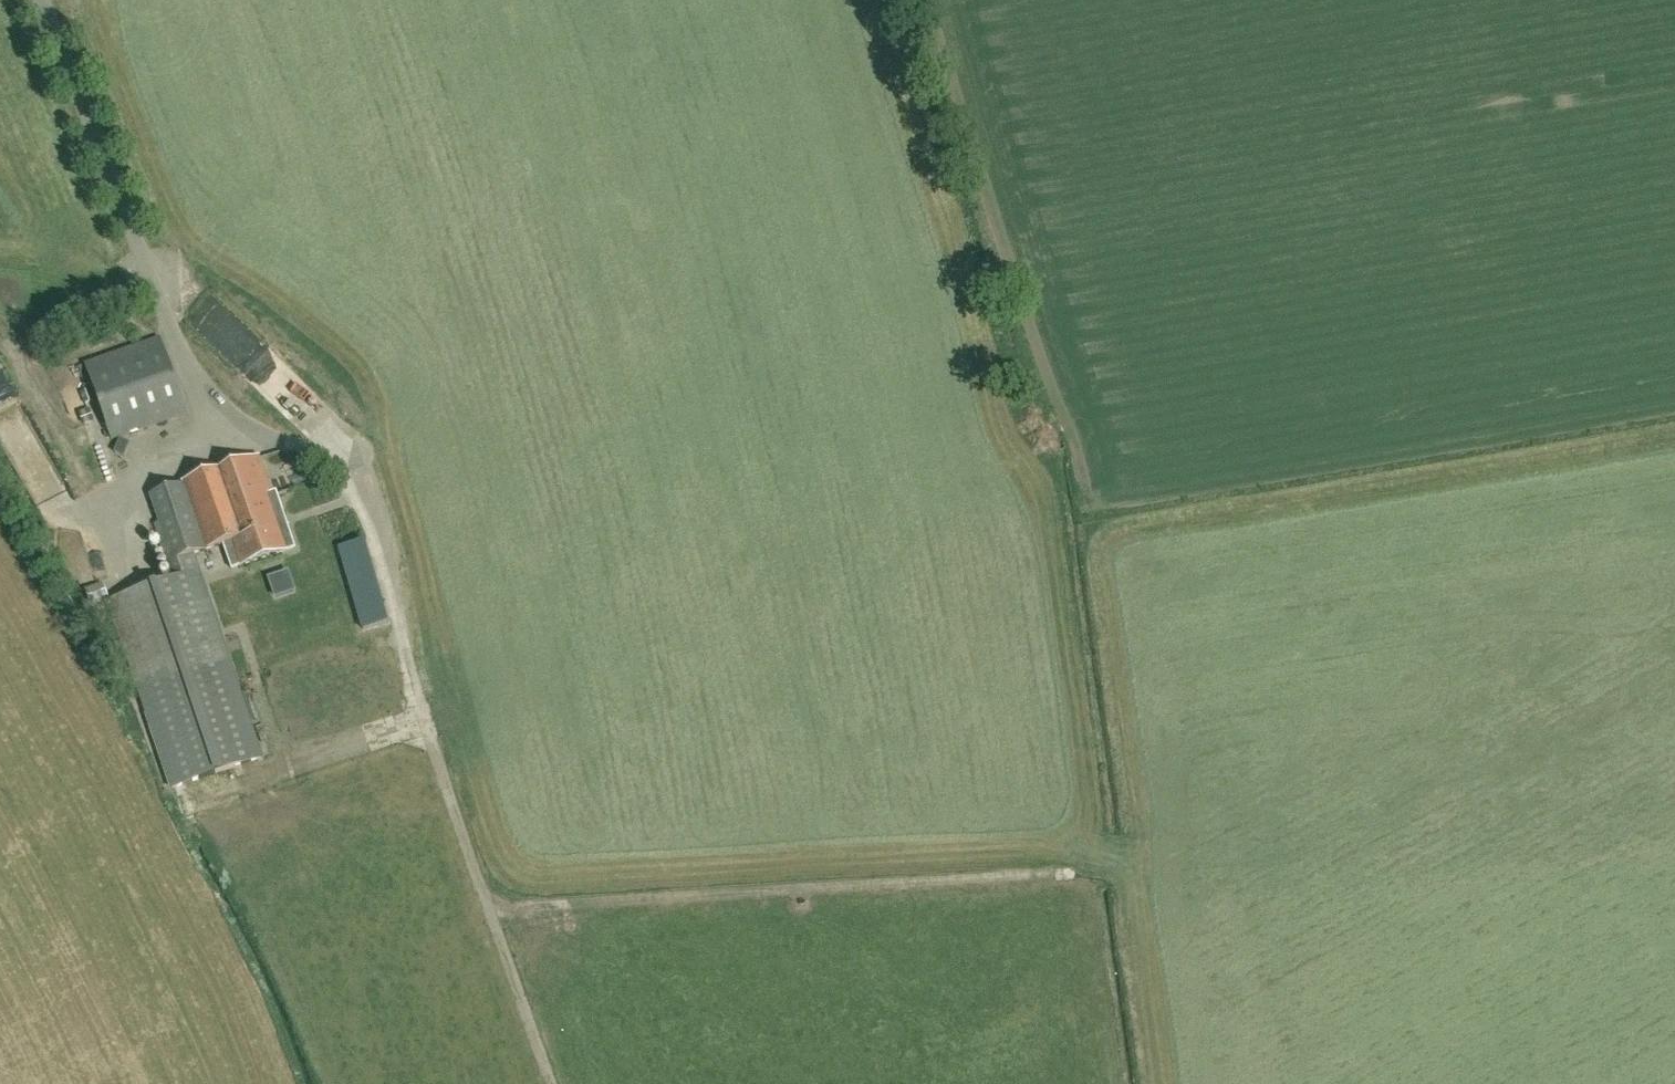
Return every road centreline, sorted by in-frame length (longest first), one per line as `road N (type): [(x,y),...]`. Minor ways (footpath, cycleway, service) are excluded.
road 1 (track): [(551,1083),(396,631)]

